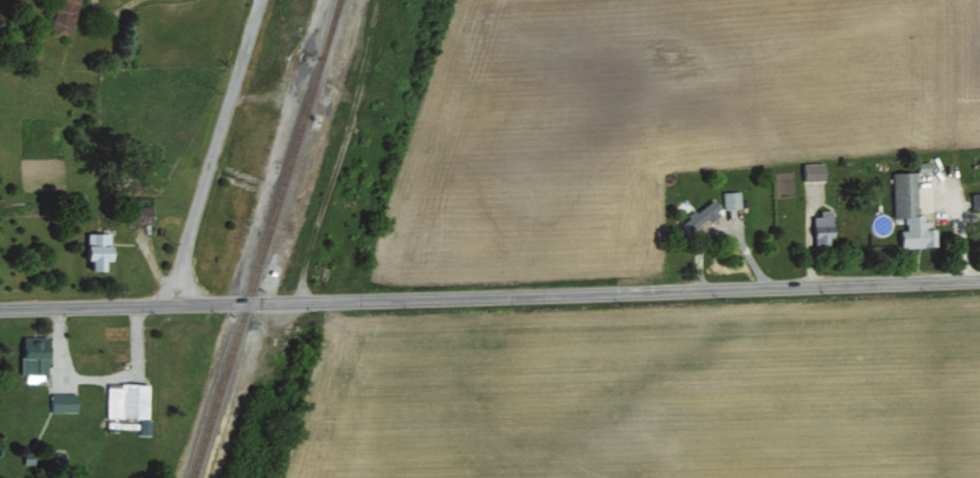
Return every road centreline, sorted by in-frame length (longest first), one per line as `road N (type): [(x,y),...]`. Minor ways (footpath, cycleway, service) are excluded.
road 1 (tertiary): [(0,304),(979,276)]
road 2 (residential): [(172,296),(259,0)]

